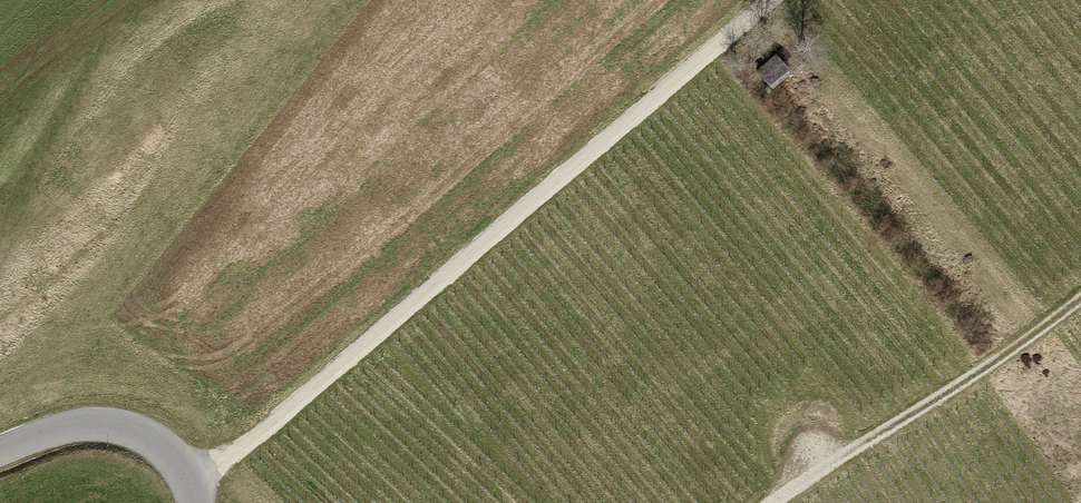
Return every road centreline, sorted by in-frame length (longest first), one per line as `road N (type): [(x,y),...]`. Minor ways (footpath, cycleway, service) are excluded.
road 1 (track): [(190,482),(245,444),(764,0)]
road 2 (track): [(768,502),(1080,297)]
road 3 (tertiary): [(0,451),(69,426),(117,426),(173,457),(197,502)]

